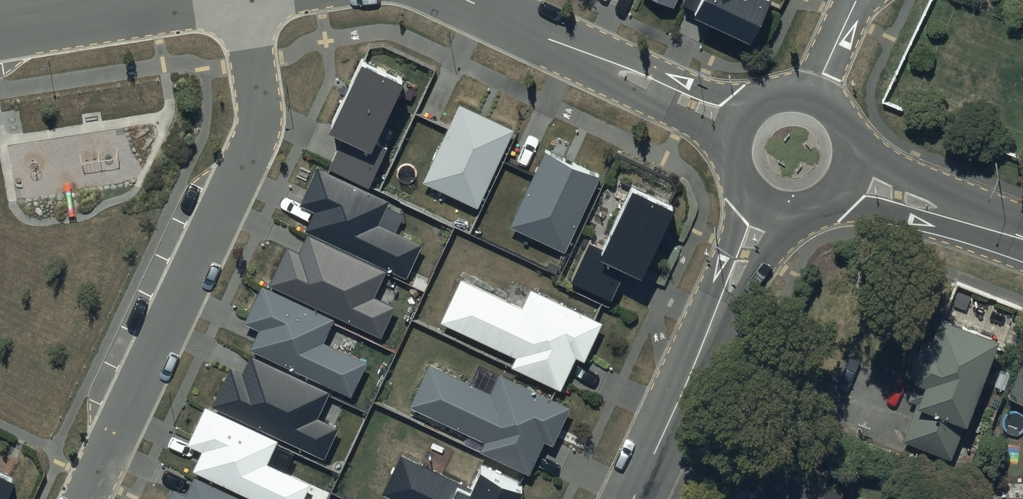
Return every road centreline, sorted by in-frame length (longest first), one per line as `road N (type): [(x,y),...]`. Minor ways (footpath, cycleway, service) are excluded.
road 1 (residential): [(241,0),(256,126),(84,498)]
road 2 (residential): [(735,140),(607,81),(549,37)]
road 3 (residential): [(549,37),(618,51),(749,107)]
road 4 (tertiary): [(1022,246),(835,198)]
road 5 (residential): [(178,0),(0,28)]
road 6 (tertiary): [(860,147),(1022,223)]
road 7 (tertiary): [(632,498),(704,338)]
road 8 (tertiary): [(704,338),(712,285),(738,213),(738,169)]
road 9 (tertiary): [(798,210),(774,235),(744,296),(704,338)]
road 10 (tertiary): [(749,107),(786,86),(807,86),(845,107),(860,147)]

